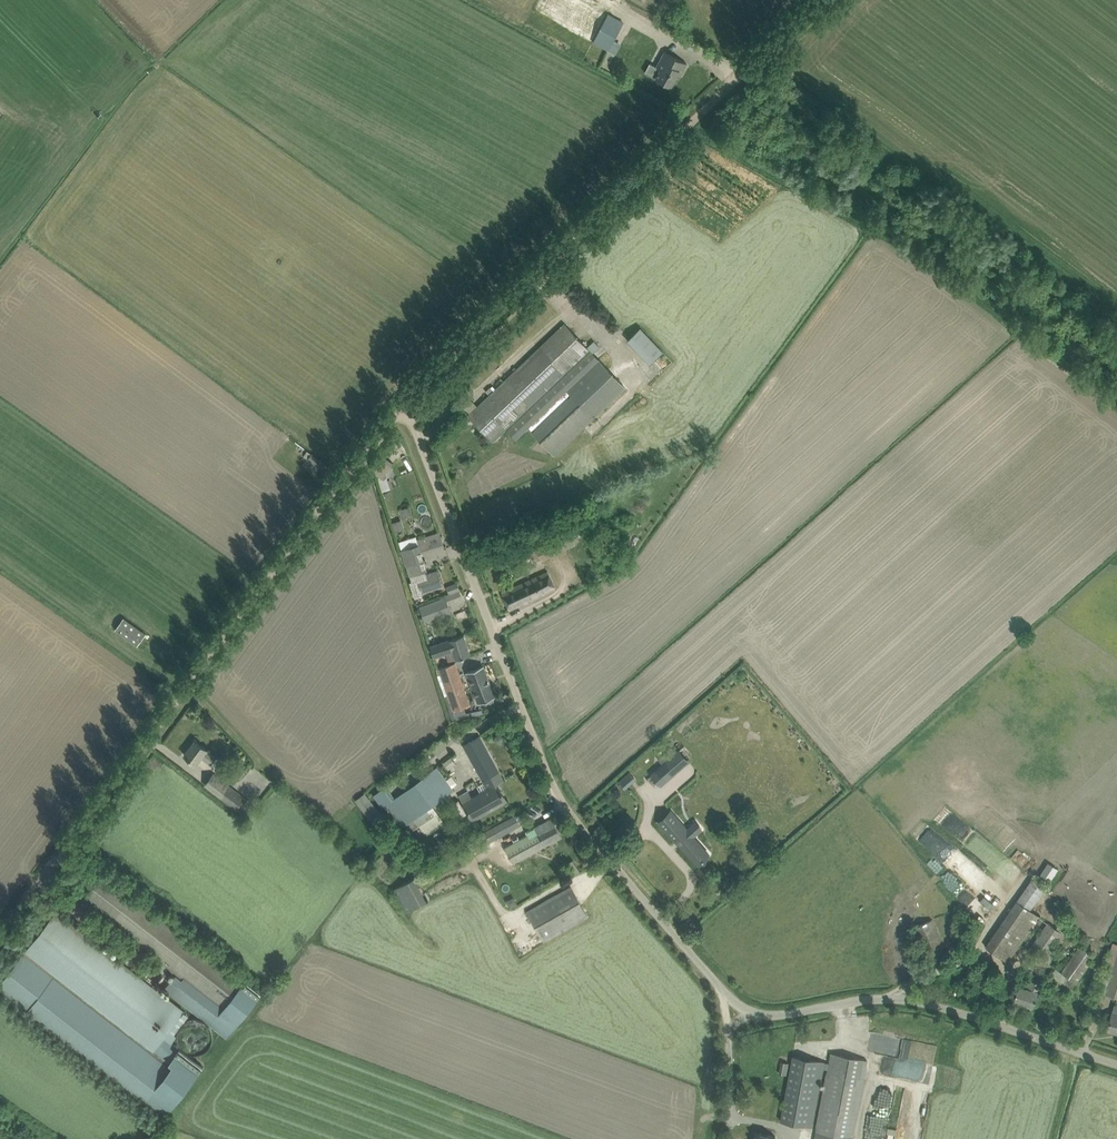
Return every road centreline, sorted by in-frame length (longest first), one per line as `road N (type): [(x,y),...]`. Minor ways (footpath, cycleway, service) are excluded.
road 1 (track): [(0,934),(427,373),(814,0)]
road 2 (unclassified): [(1116,1066),(898,999),(782,1016),(737,1004),(564,807),(400,406)]

